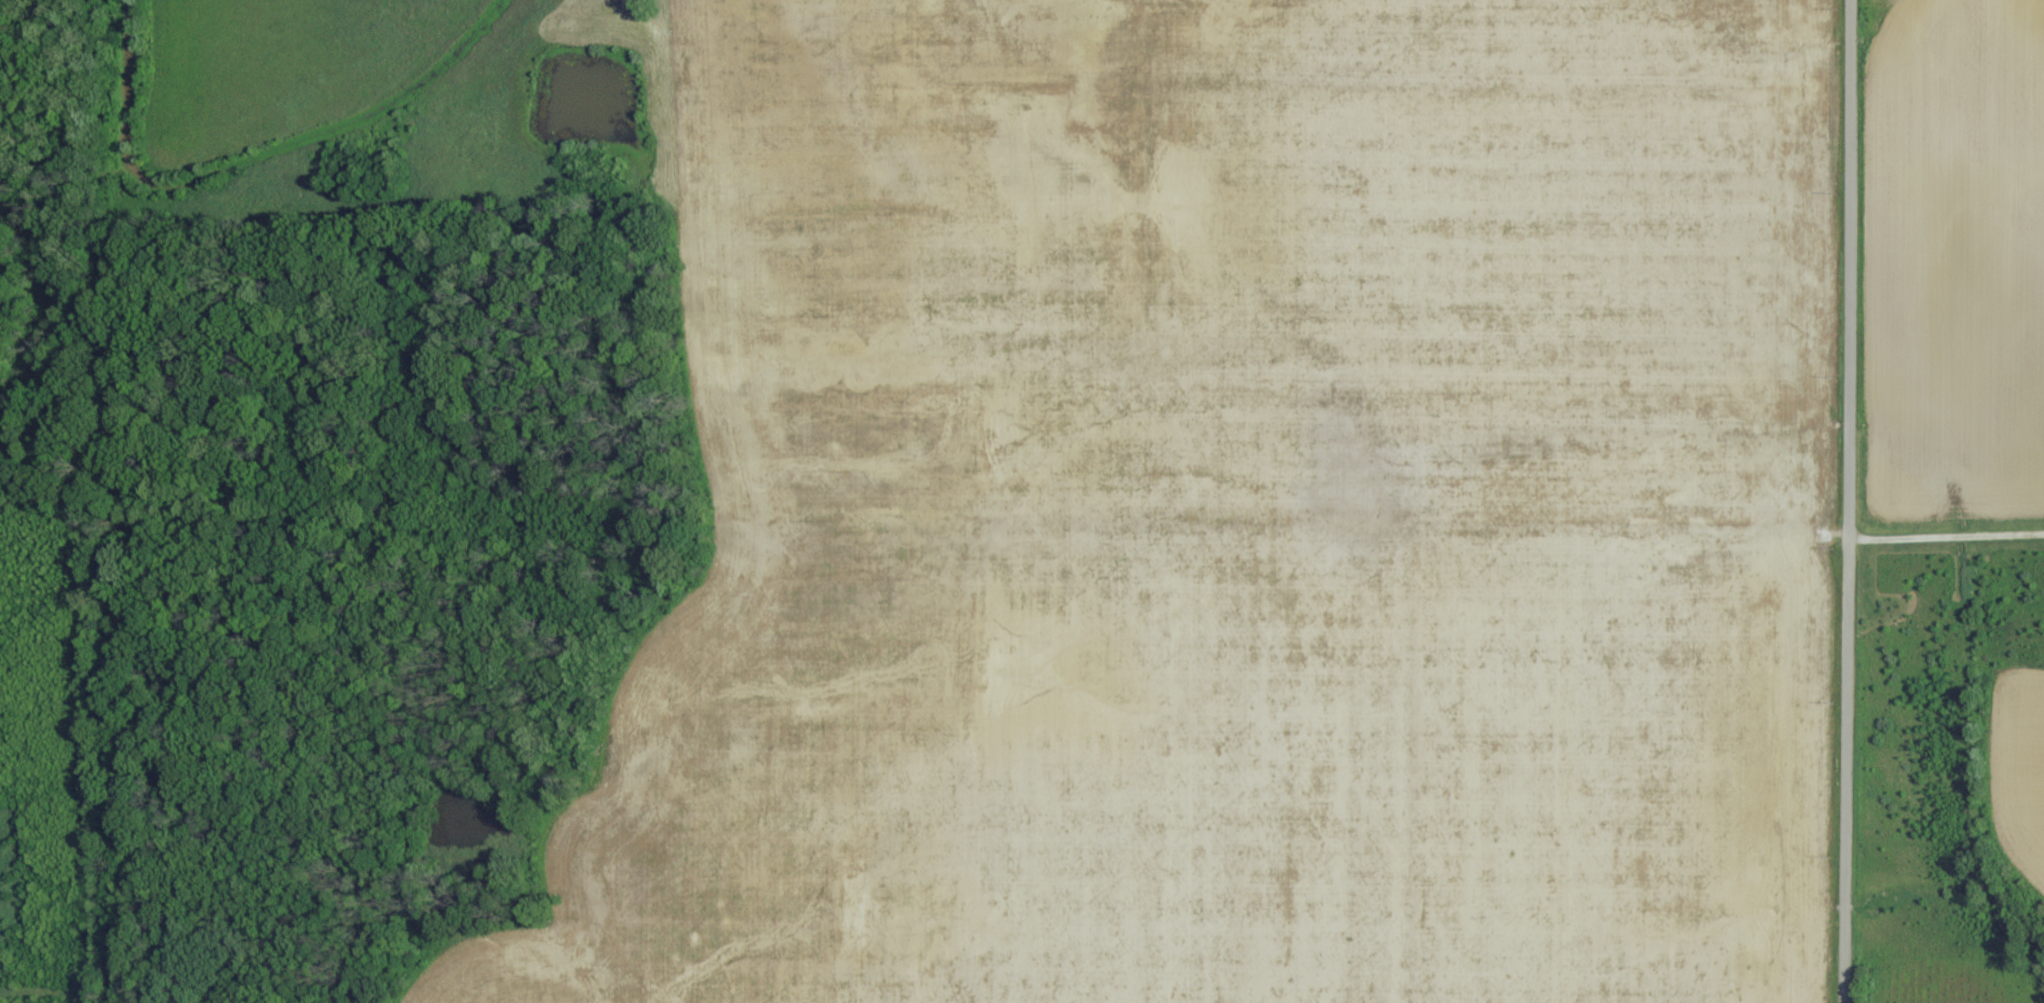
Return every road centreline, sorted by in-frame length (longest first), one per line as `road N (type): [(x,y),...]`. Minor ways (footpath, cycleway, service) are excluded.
road 1 (residential): [(1845,1002),(1851,0)]

